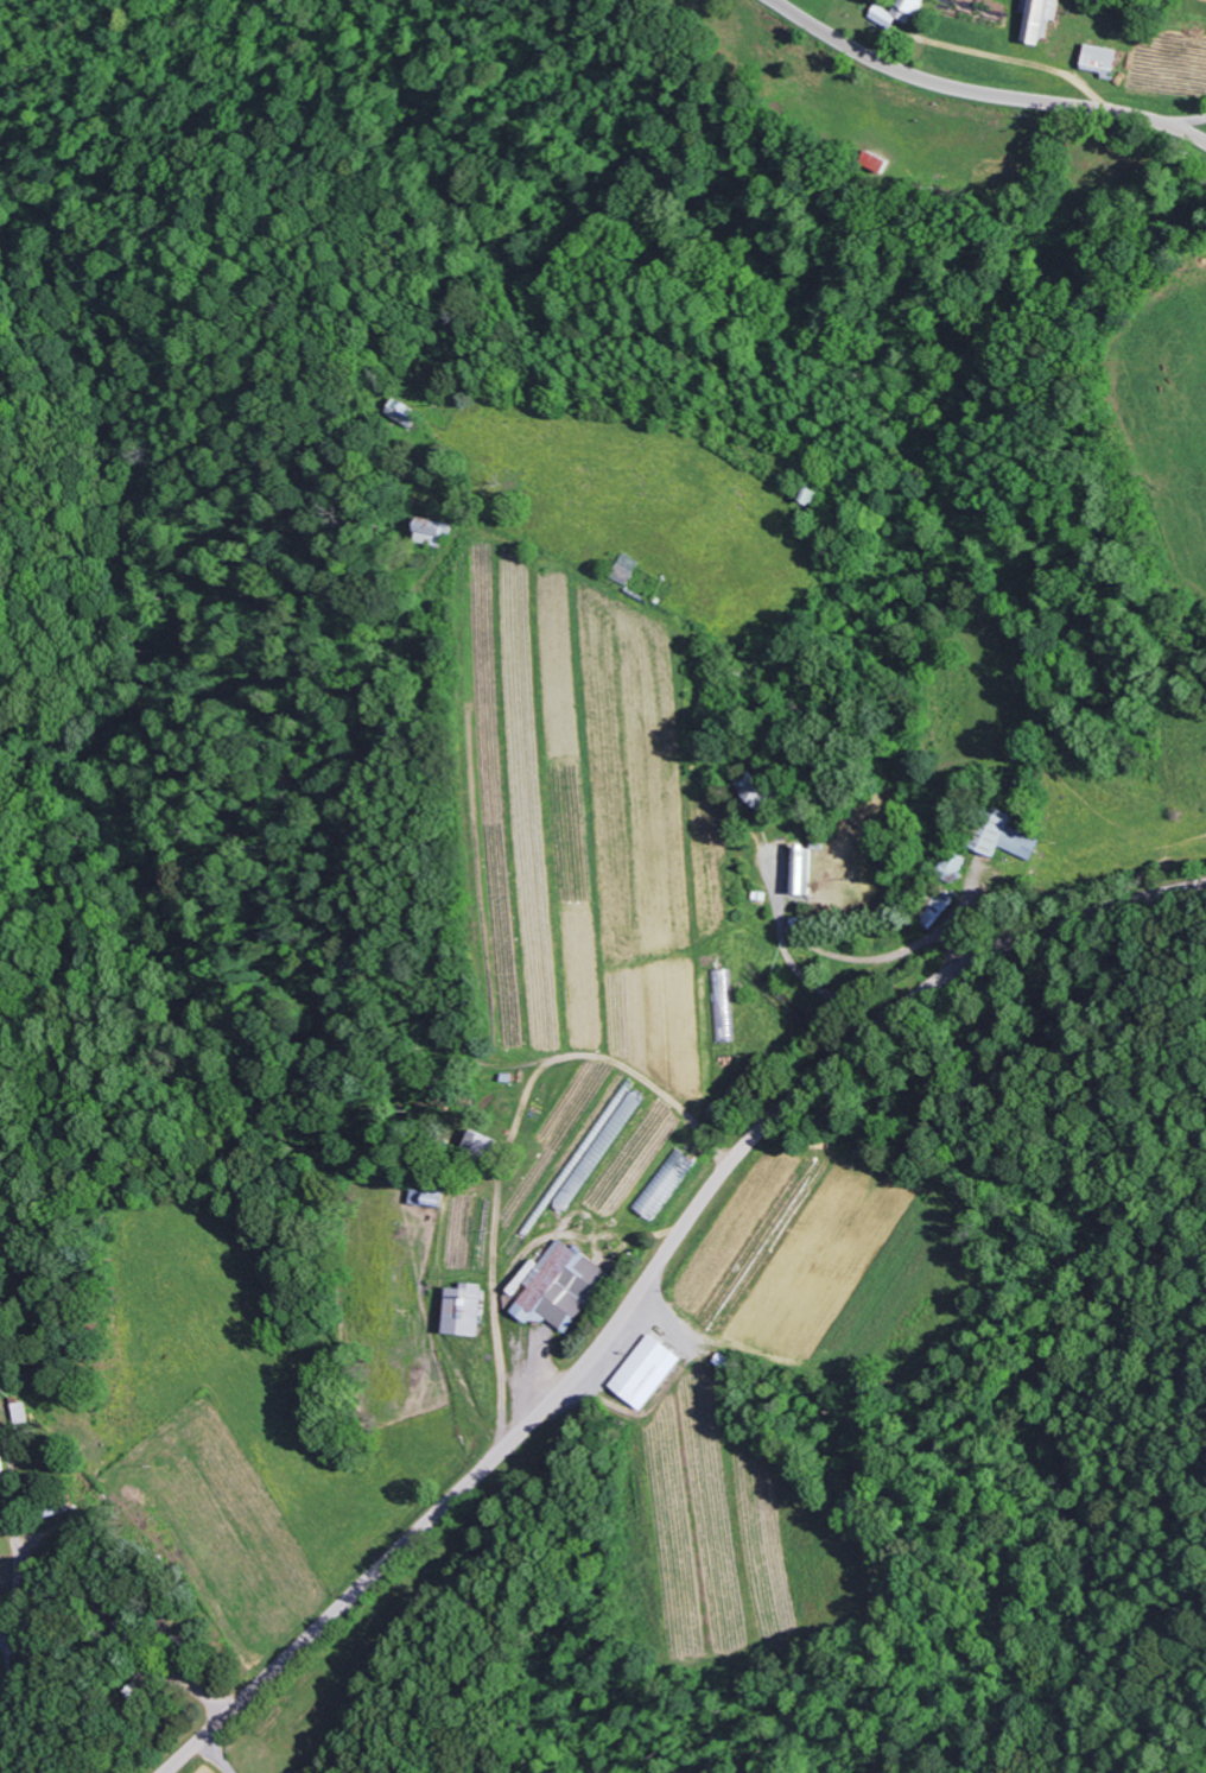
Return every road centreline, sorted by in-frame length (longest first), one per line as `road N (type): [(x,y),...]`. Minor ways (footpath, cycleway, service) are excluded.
road 1 (residential): [(162,1772),(514,1442),(615,1323),(729,1161),(834,1058),(1003,944),(1093,908),(1205,886)]
road 2 (tertiary): [(1205,142),(1154,116),(967,88),(894,67),(777,0)]

